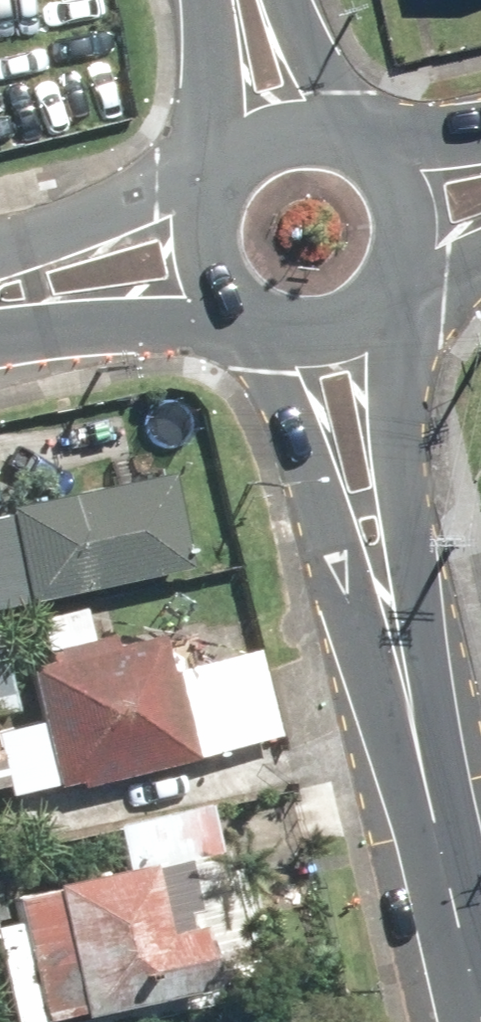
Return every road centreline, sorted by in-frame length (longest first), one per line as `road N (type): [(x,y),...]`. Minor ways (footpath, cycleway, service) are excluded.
road 1 (tertiary): [(480,1020),(393,642)]
road 2 (tertiary): [(393,642),(240,317)]
road 3 (tertiary): [(393,287),(393,642)]
road 4 (tertiary): [(236,313),(0,325)]
road 5 (tertiary): [(0,268),(210,185)]
road 6 (tertiary): [(215,176),(205,0)]
road 7 (tertiary): [(393,287),(371,314),(323,336),(288,337),(240,317)]
road 8 (tertiary): [(355,142),(383,164),(401,195),(408,248),(396,282)]
road 9 (tertiary): [(285,0),(348,138)]
road 10 (tertiary): [(215,176),(241,149),(274,133),(312,129),(348,138)]
road 11 (tertiary): [(236,313),(213,287),(200,254),(210,185)]
road 12 (tertiary): [(355,142),(480,136)]

